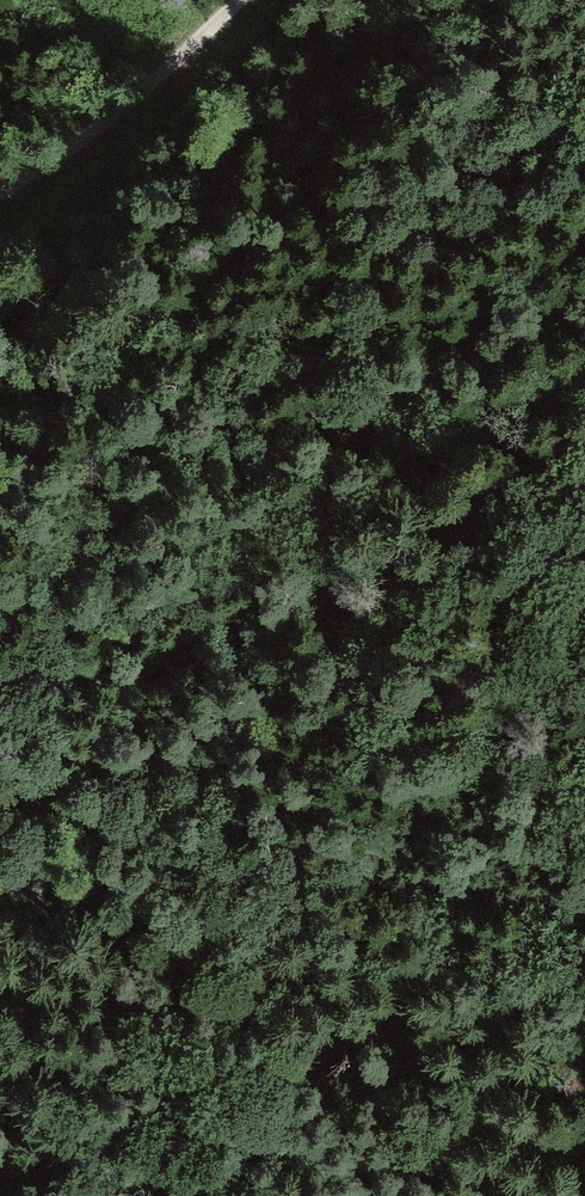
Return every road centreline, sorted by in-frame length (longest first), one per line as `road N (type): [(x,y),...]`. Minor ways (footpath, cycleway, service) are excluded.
road 1 (track): [(7,1195),(29,911),(85,754),(137,671),(192,630),(385,577),(457,538),(584,430)]
road 2 (track): [(192,630),(312,685),(584,858)]
road 3 (track): [(0,188),(57,157),(232,0)]

